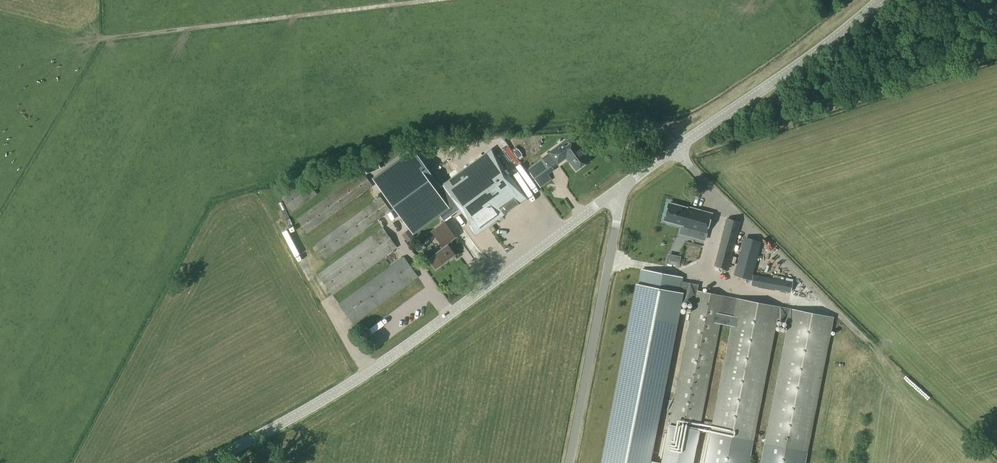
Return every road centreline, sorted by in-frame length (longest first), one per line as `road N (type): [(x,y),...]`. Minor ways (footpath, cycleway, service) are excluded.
road 1 (tertiary): [(208,462),(349,387),(619,188)]
road 2 (track): [(667,153),(996,53)]
road 3 (tertiary): [(619,188),(876,0)]
road 4 (unclassified): [(570,462),(619,188)]

